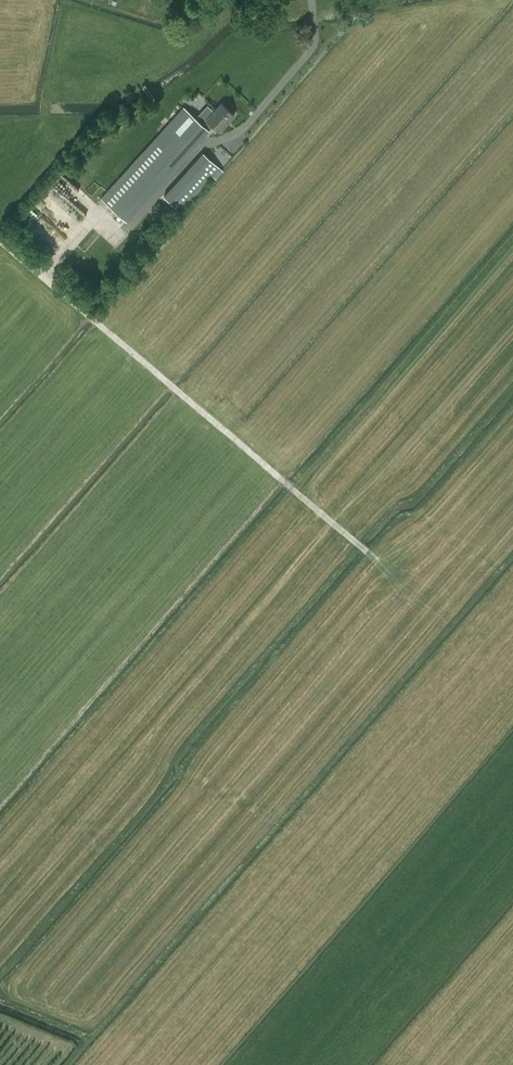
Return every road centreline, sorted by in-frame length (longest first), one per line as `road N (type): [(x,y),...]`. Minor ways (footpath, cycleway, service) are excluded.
road 1 (track): [(375,547),(0,229)]
road 2 (track): [(47,270),(104,208),(129,228),(215,134),(239,137),(321,42),(317,0)]

